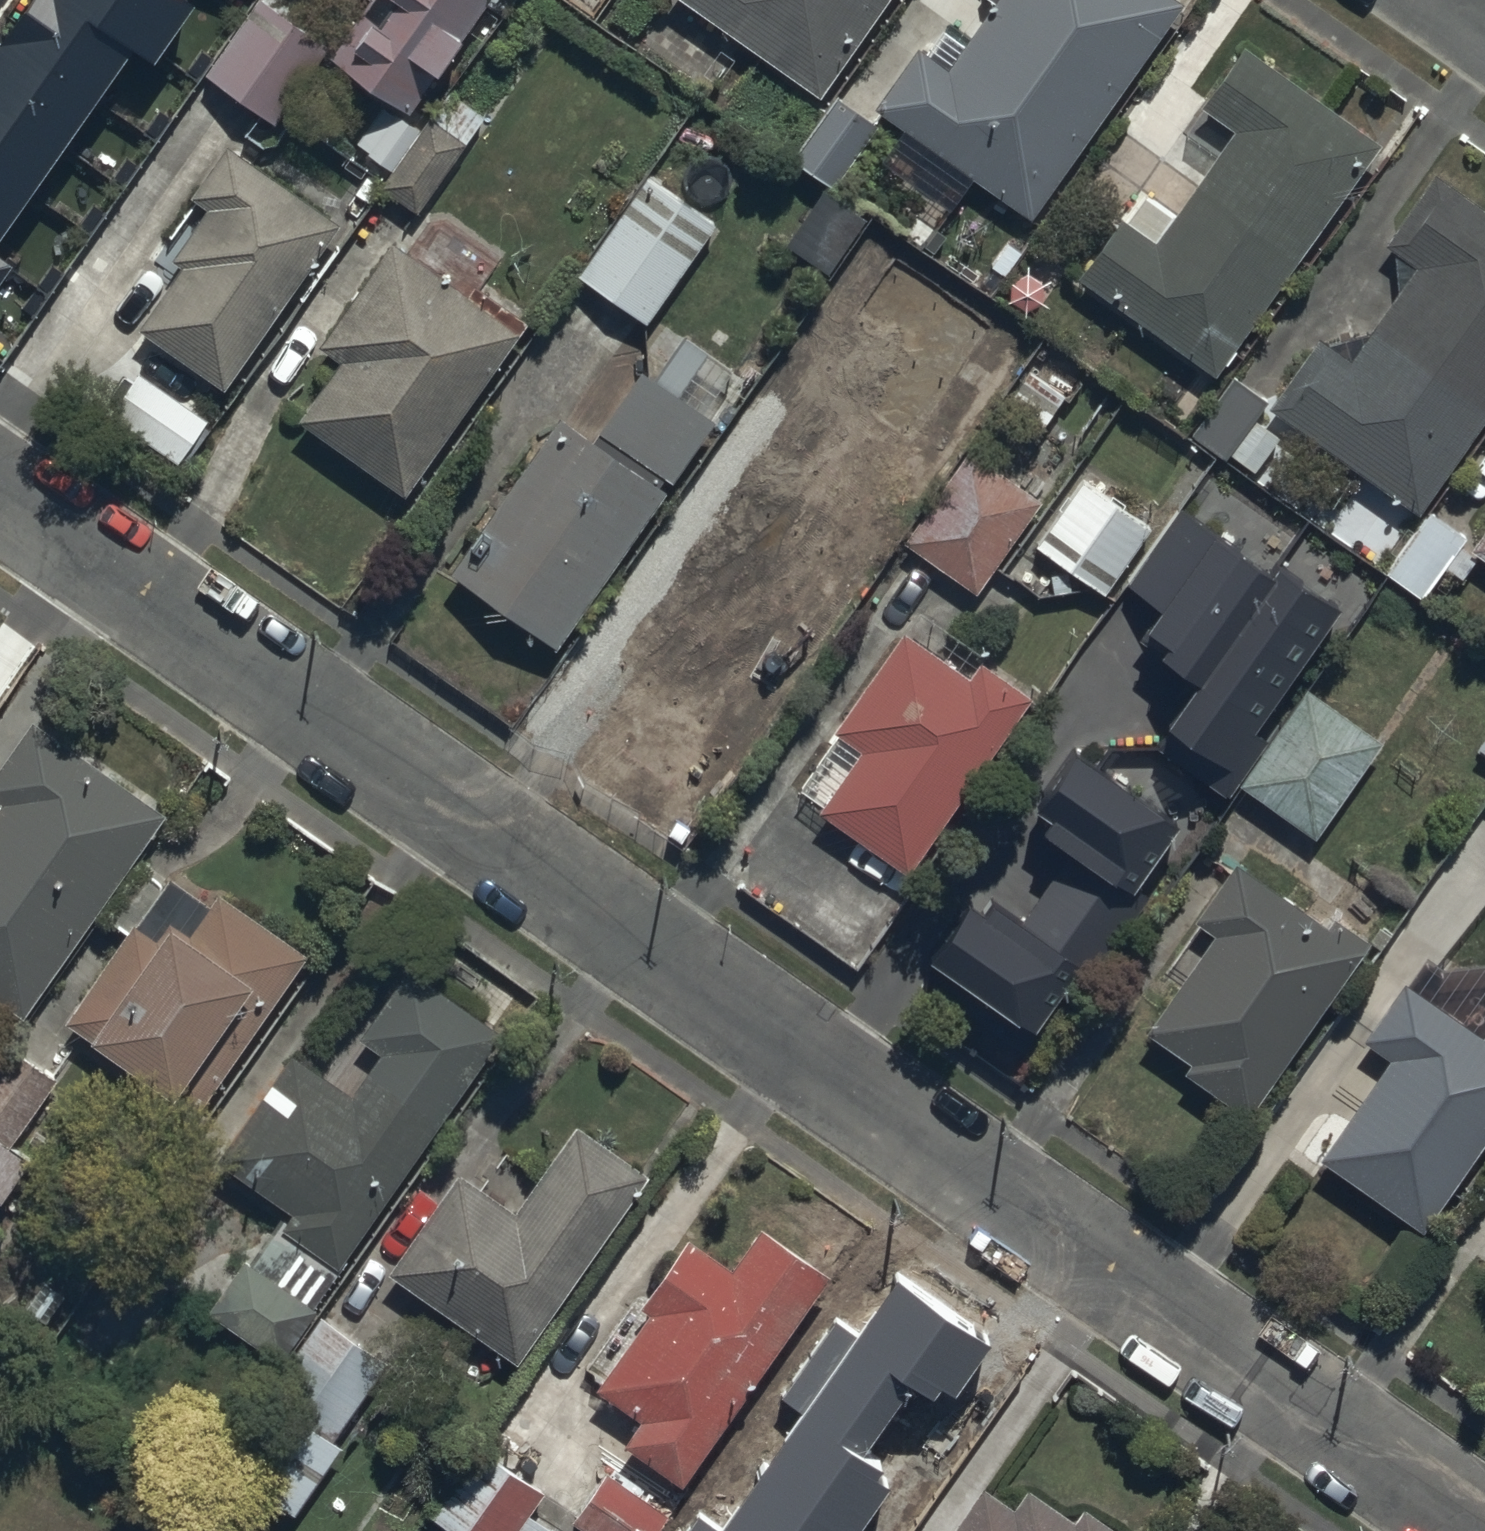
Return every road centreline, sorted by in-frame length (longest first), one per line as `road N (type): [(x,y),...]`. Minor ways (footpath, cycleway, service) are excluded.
road 1 (residential): [(0,495),(1474,1530)]

